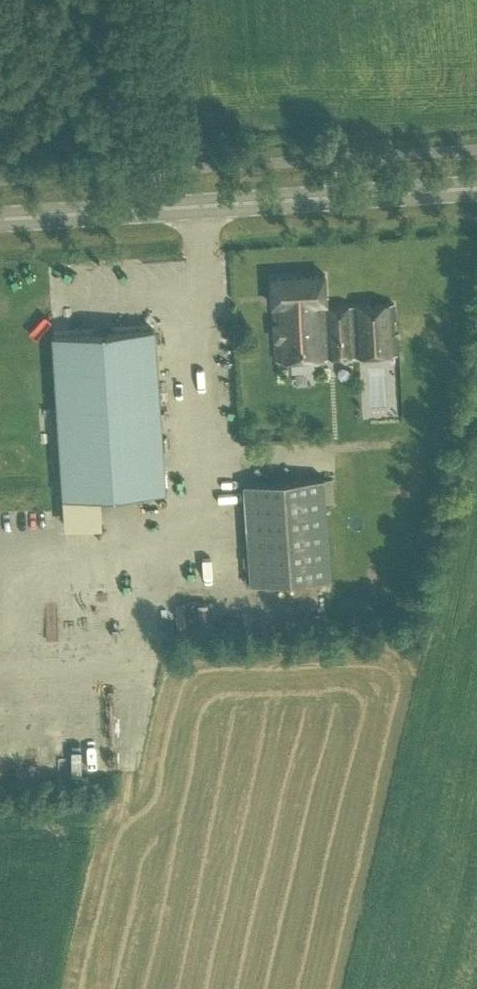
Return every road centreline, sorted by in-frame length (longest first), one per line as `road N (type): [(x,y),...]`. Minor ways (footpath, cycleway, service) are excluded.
road 1 (secondary): [(0,223),(476,189)]
road 2 (track): [(135,0),(156,212)]

